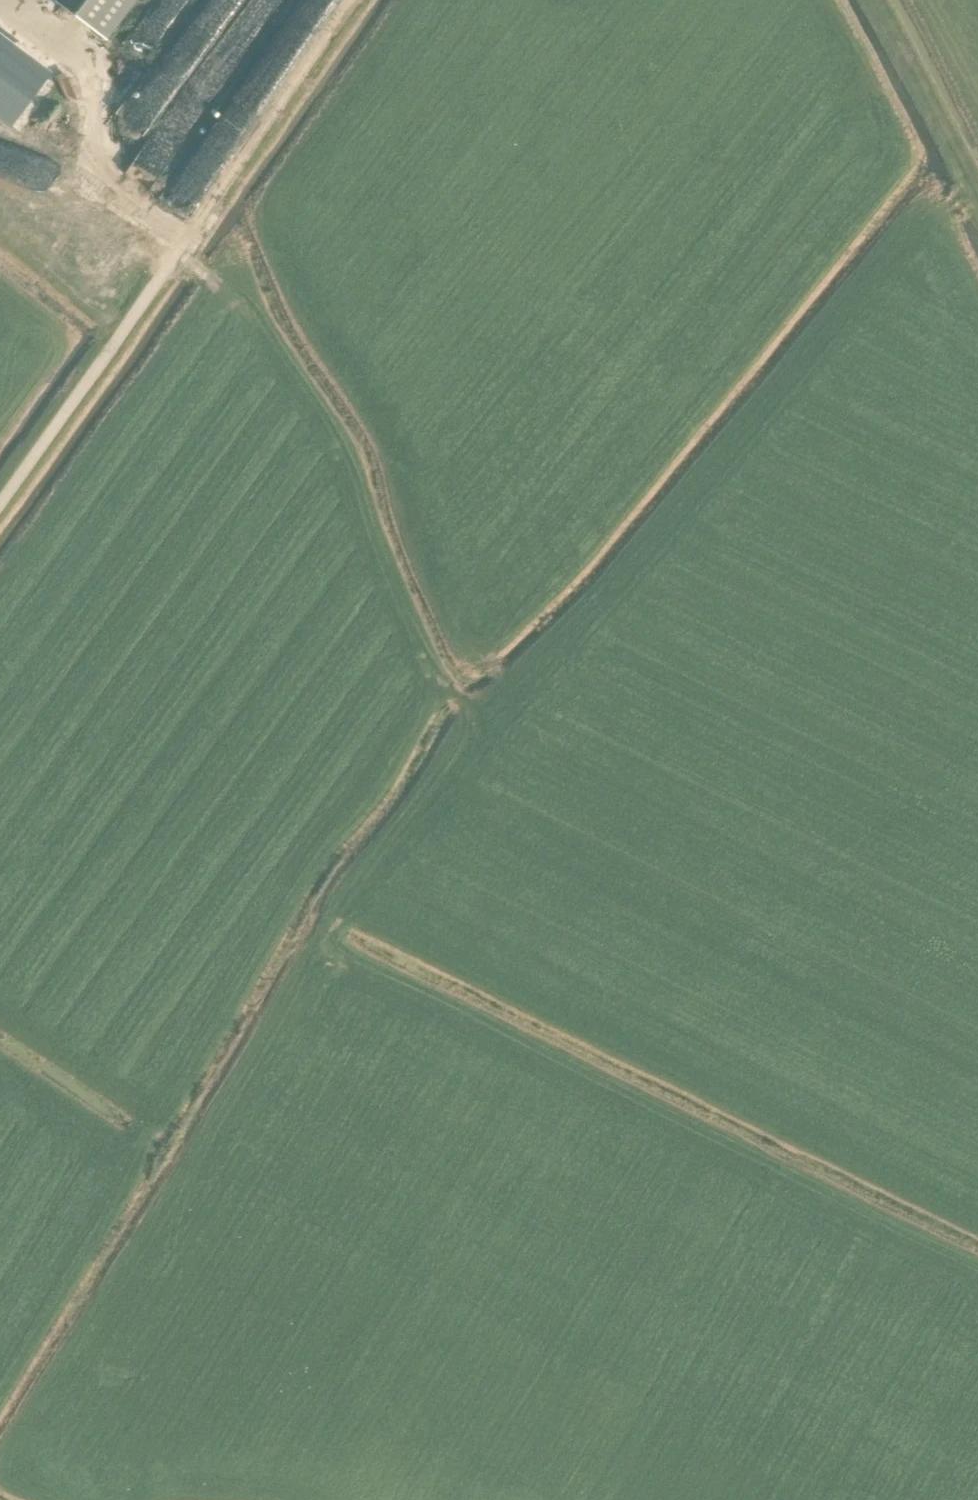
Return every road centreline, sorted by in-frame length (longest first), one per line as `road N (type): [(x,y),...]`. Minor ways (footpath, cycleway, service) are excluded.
road 1 (track): [(977,198),(870,0)]

